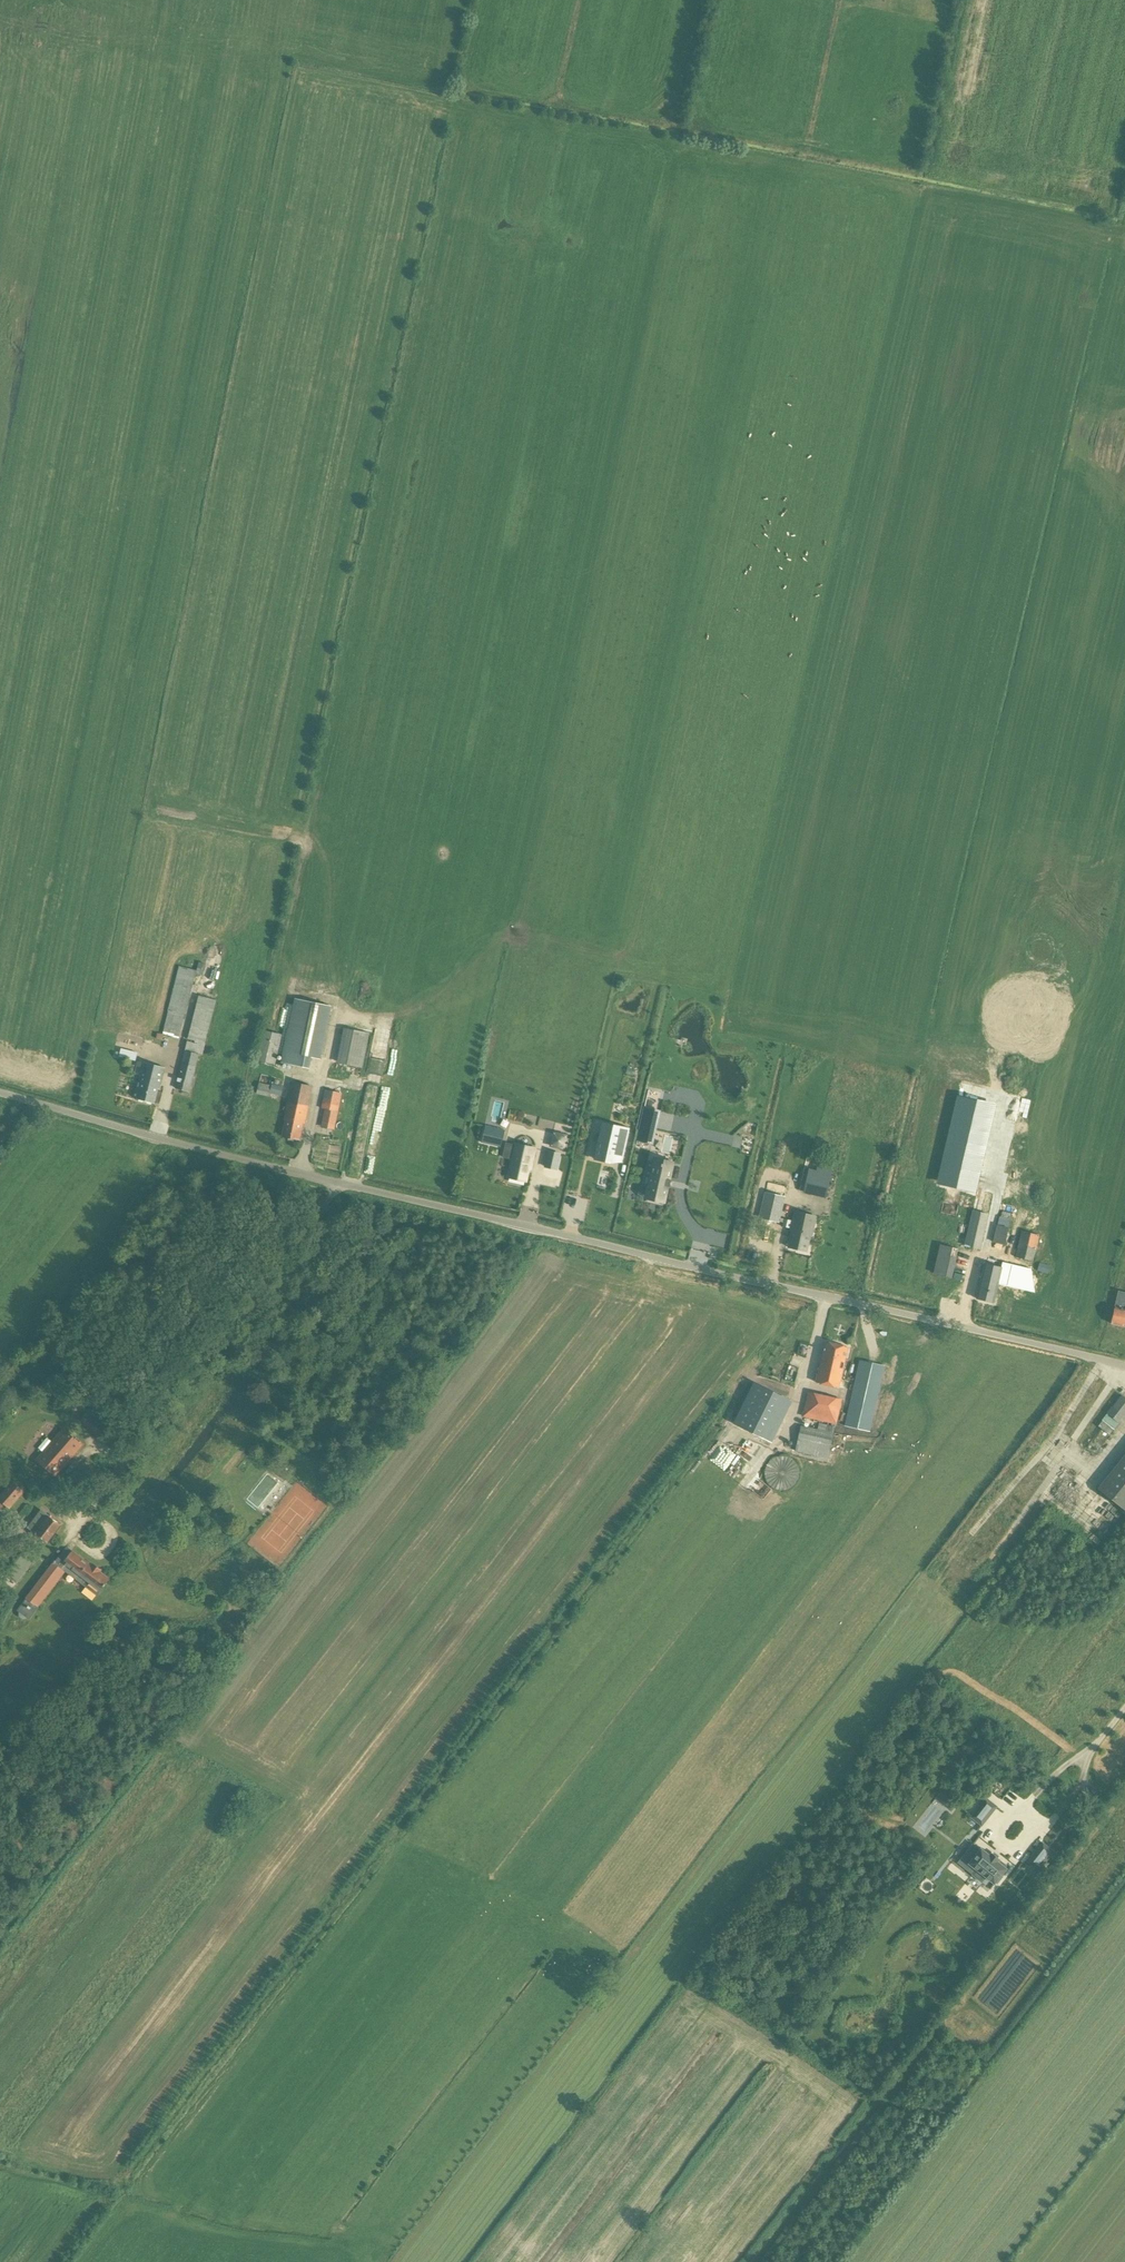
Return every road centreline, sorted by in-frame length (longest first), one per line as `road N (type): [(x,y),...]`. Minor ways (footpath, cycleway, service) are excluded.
road 1 (unclassified): [(1124,1365),(341,1183),(0,1092)]
road 2 (track): [(0,1445),(24,1419),(48,1417),(128,1461)]

